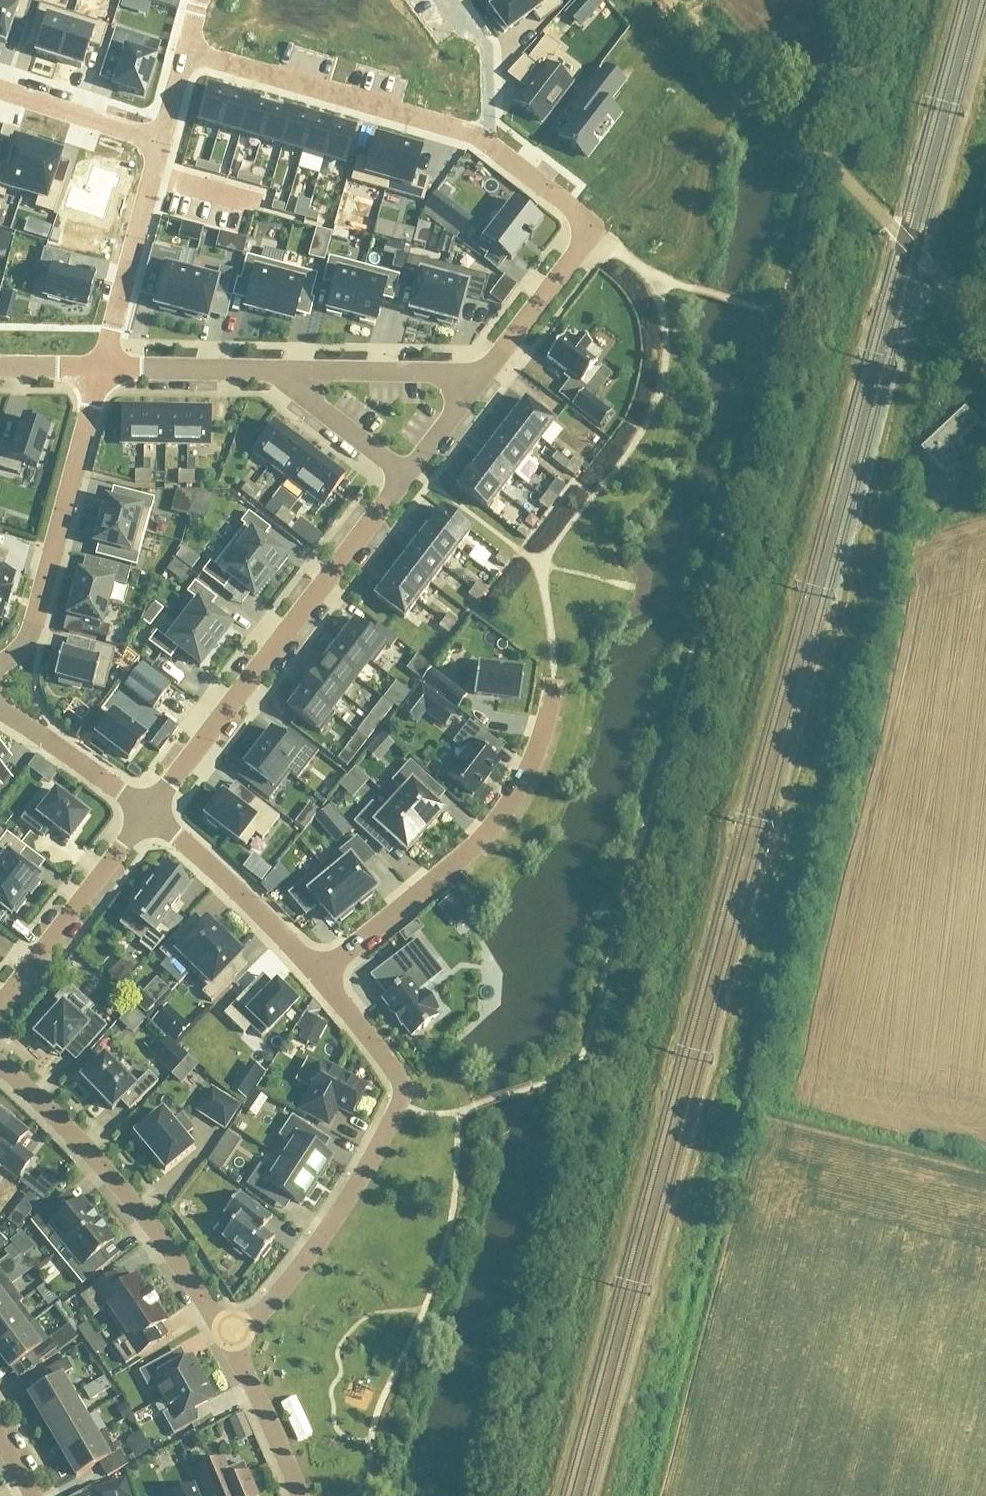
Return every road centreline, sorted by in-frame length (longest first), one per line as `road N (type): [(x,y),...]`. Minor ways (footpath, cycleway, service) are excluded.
road 1 (residential): [(485,374),(592,230),(464,131),(184,53)]
road 2 (unclassified): [(985,335),(903,237),(668,0)]
road 3 (residential): [(319,976),(375,1049),(397,1086),(397,1103),(331,1223),(228,1343)]
road 4 (residential): [(147,814),(400,485)]
road 5 (residential): [(319,976),(481,842),(530,768),(554,679)]
road 6 (residential): [(228,1343),(101,1165),(0,1069)]
road 7 (residential): [(100,370),(8,714)]
road 8 (residential): [(0,1007),(147,814)]
road 9 (residential): [(147,814),(319,976)]
road 10 (residential): [(158,143),(100,370)]
road 11 (residential): [(485,374),(254,373)]
road 12 (residential): [(254,373),(400,485)]
road 13 (residential): [(8,714),(147,814)]
road 14 (residential): [(296,1495),(228,1343)]
road 15 (residential): [(0,93),(158,143)]
road 16 (residential): [(254,373),(100,370)]
road 17 (residential): [(400,485),(485,374)]

